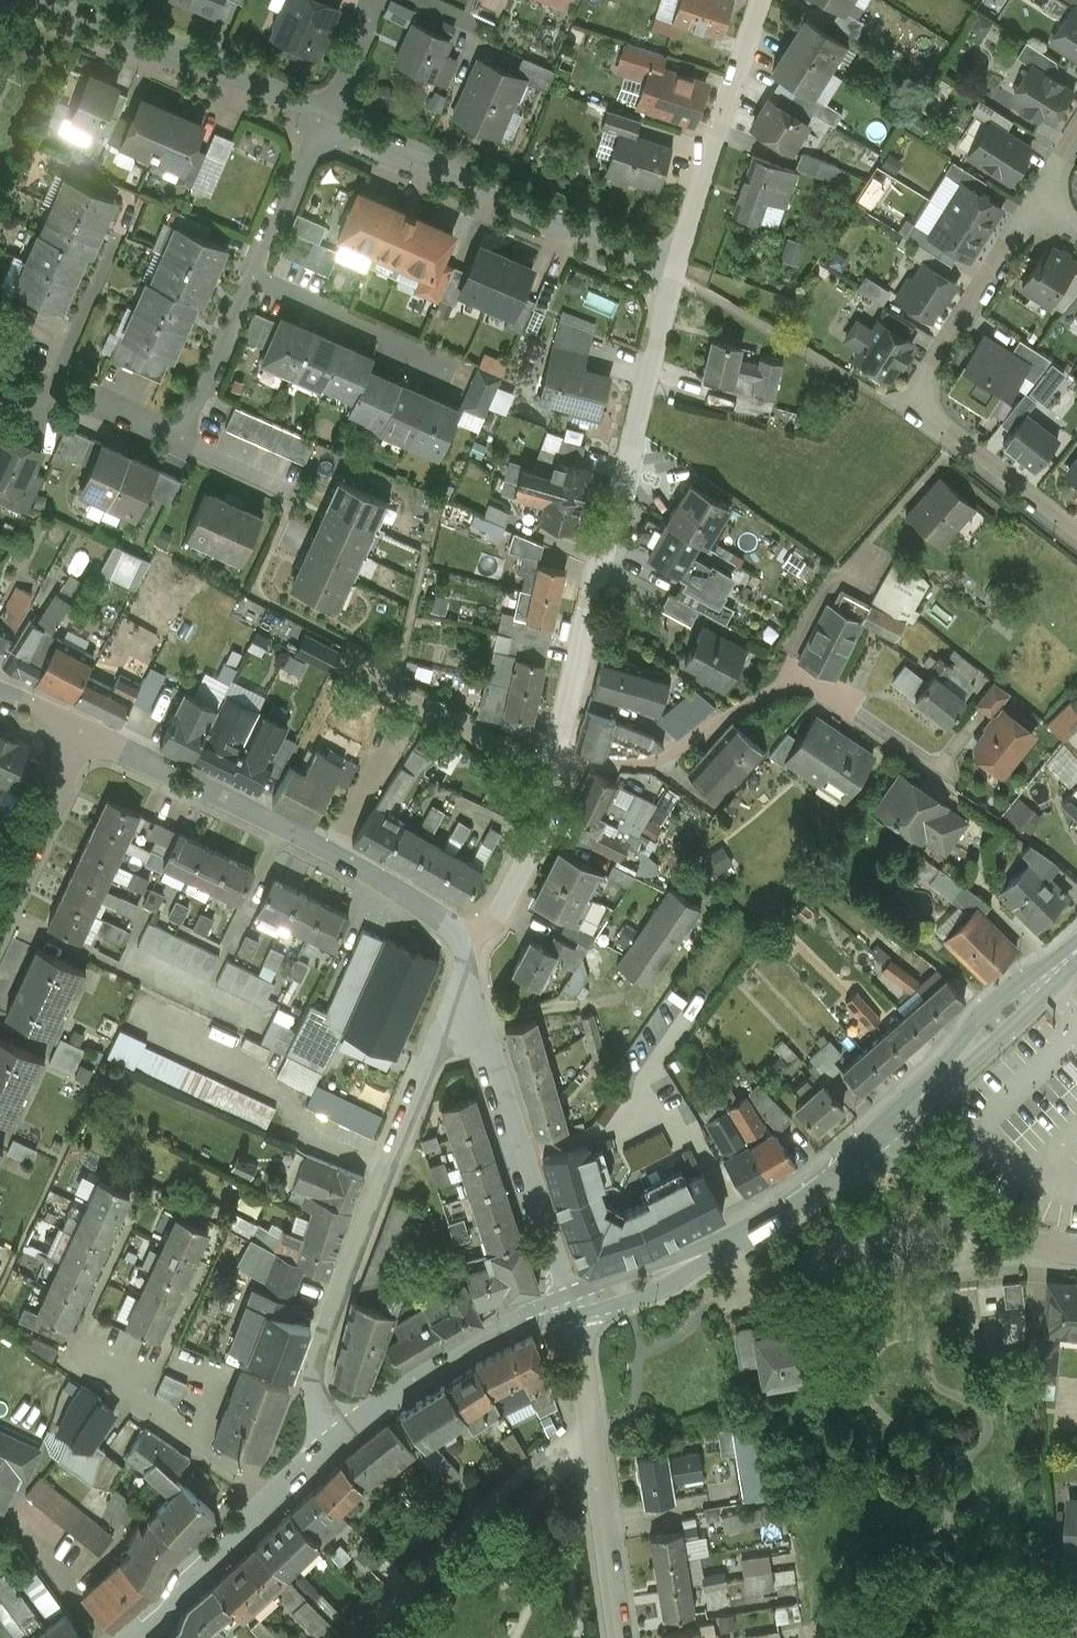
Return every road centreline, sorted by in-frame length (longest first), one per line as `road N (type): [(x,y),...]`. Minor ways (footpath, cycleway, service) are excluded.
road 1 (residential): [(471,971),(314,1357),(315,1394),(340,1438)]
road 2 (residential): [(675,272),(556,760)]
road 3 (residential): [(84,726),(374,873),(431,919),(471,971)]
road 4 (residential): [(1076,530),(914,395),(1042,208)]
road 5 (residential): [(326,125),(675,272)]
road 6 (residential): [(571,1306),(471,971)]
road 7 (residential): [(183,440),(326,125)]
road 8 (residential): [(624,1637),(571,1306)]
road 9 (residential): [(556,760),(651,763),(788,681),(854,703)]
road 10 (residential): [(53,0),(326,125)]
road 11 (residential): [(766,0),(675,272)]
road 12 (secondary): [(571,1306),(449,1362),(340,1438)]
road 13 (secondary): [(887,1130),(784,1212),(687,1262)]
road 14 (unclassified): [(887,1130),(967,1214),(1043,1249),(1076,1254)]
road 15 (residential): [(352,667),(550,778)]
road 16 (residential): [(271,1498),(89,1364)]
road 17 (secondary): [(271,1498),(109,1637)]
road 18 (residential): [(550,778),(535,832),(471,971)]
road 19 (residential): [(84,726),(0,908)]
road 20 (residential): [(0,389),(91,396),(183,440)]
road 21 (secondary): [(1068,960),(1011,990),(977,1022),(951,1068)]
road 22 (secondary): [(951,1068),(1028,1010),(1068,960)]
road 23 (residential): [(326,125),(374,0)]
road 24 (secondary): [(571,1306),(628,1301),(687,1262)]
road 25 (secondary): [(687,1262),(593,1288),(571,1306)]
road 26 (residential): [(794,1517),(819,1637)]
road 27 (residential): [(183,440),(294,489)]

